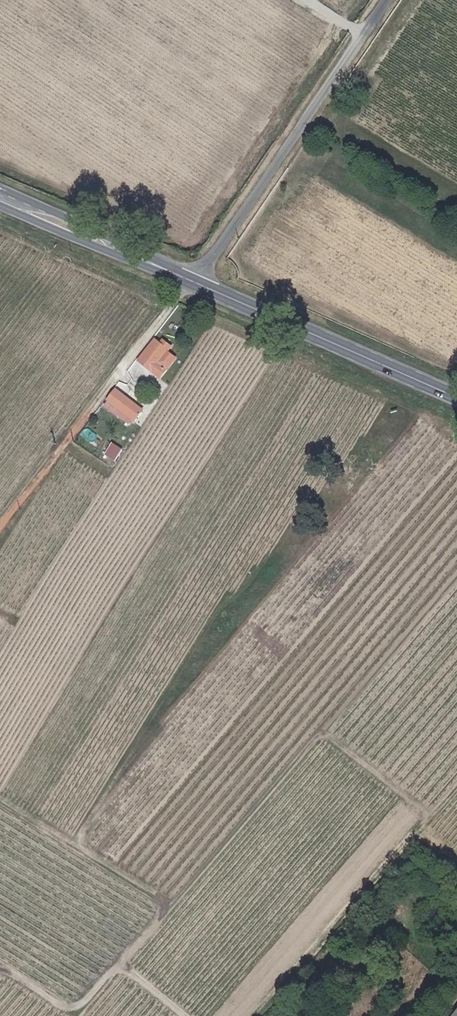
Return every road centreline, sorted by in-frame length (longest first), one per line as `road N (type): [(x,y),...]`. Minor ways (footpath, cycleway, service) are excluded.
road 1 (unclassified): [(388,0),(199,283)]
road 2 (track): [(0,530),(149,335),(199,283)]
road 3 (primary): [(199,283),(456,397)]
road 4 (primary): [(0,196),(199,283)]

